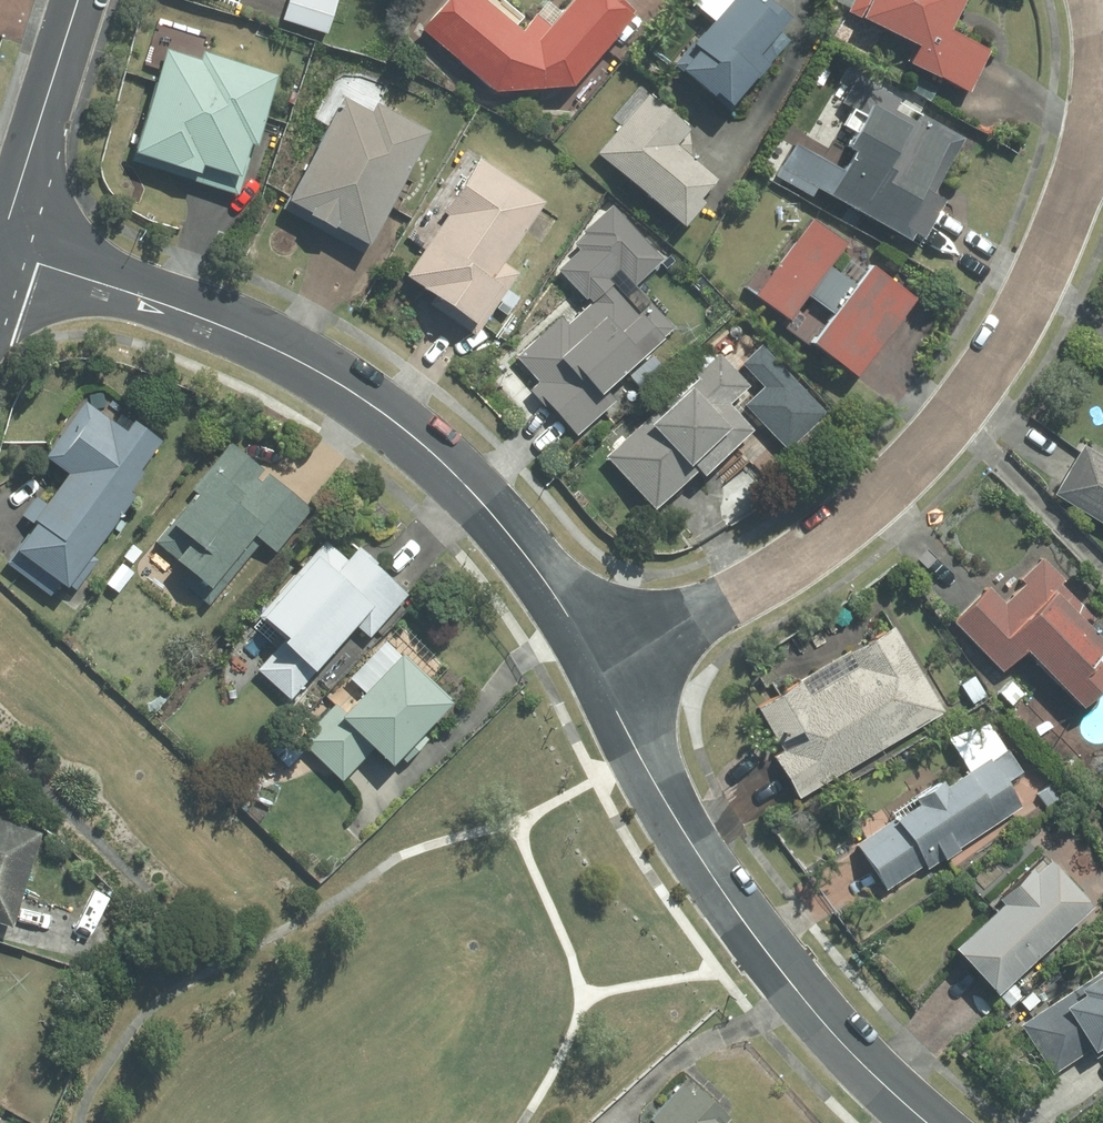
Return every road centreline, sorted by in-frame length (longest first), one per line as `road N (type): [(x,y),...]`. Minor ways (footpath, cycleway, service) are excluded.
road 1 (residential): [(1099,106),(1077,189),(1028,299),(963,413),(863,514),(601,681)]
road 2 (residential): [(601,681),(527,561),(448,463),(357,396),(234,331),(0,244)]
road 3 (residential): [(934,1122),(816,1010),(749,929),(638,758),(601,681)]
road 4 (residential): [(0,244),(81,0)]

